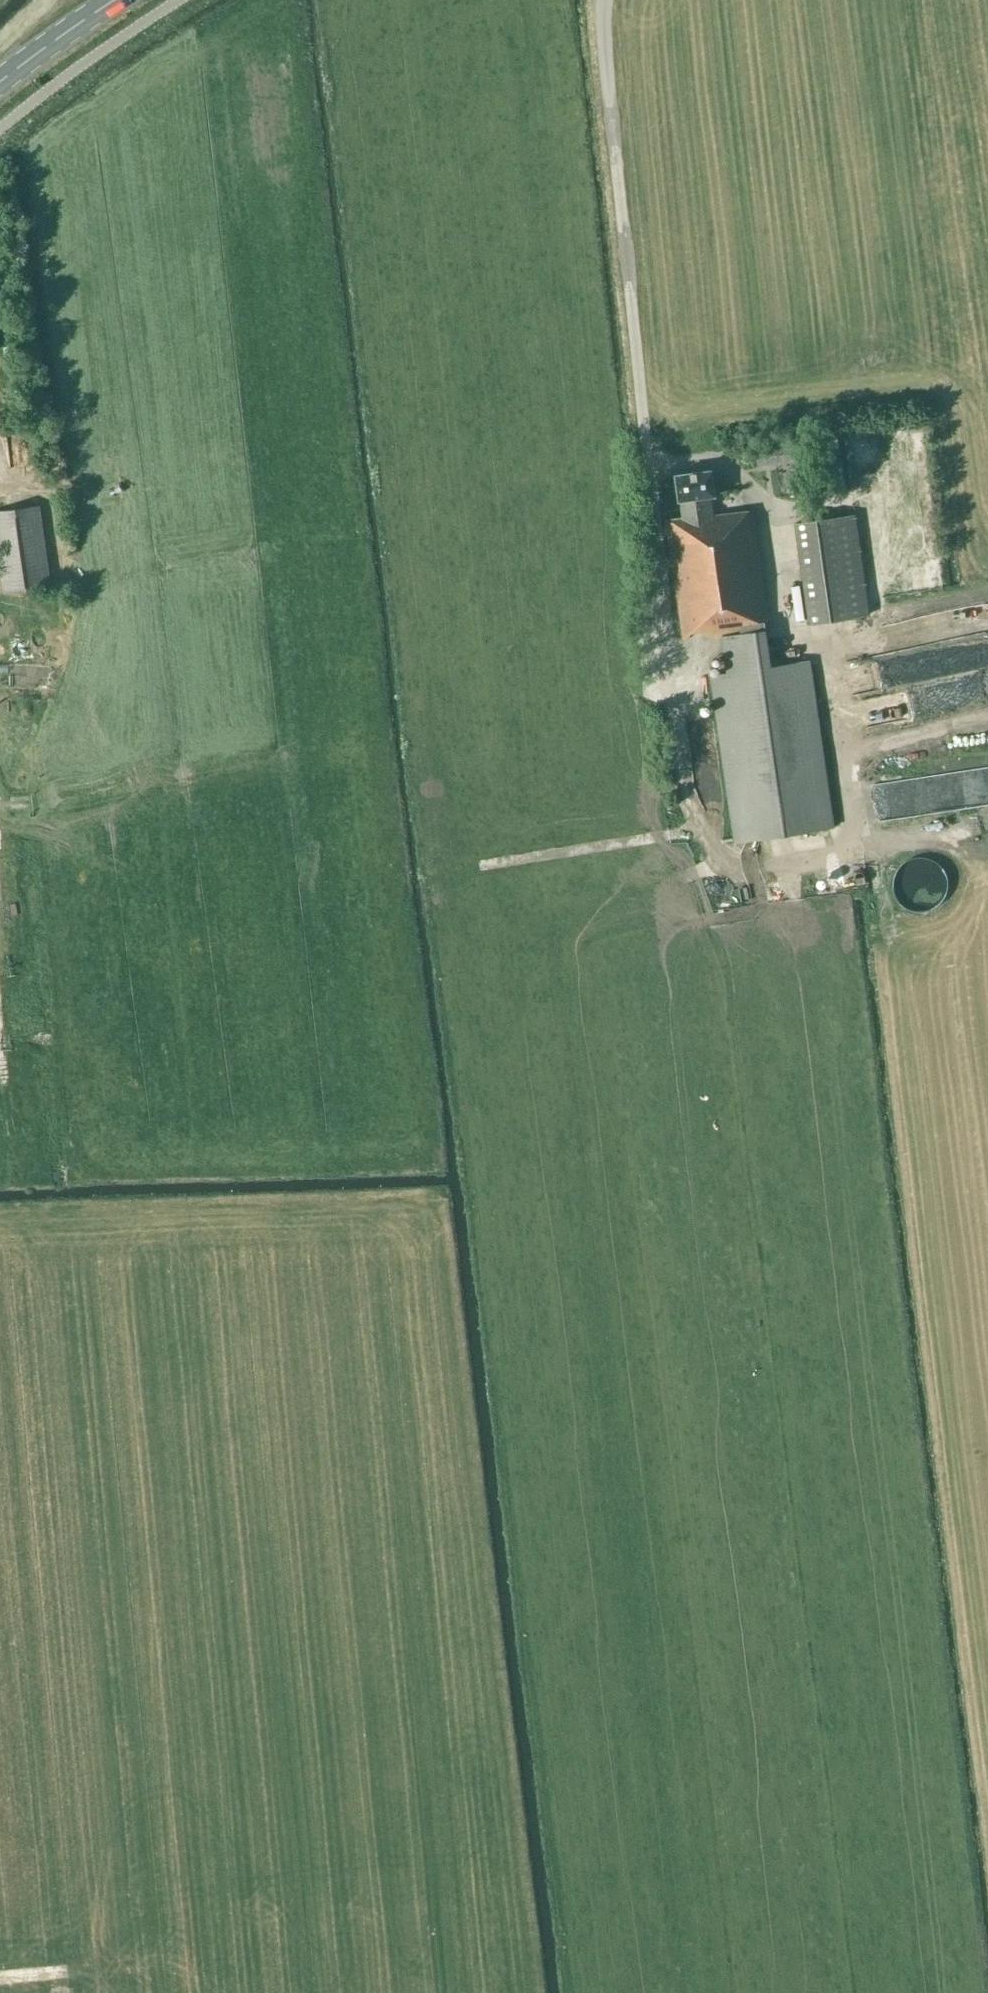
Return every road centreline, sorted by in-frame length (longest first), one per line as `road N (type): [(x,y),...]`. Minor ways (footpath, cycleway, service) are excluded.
road 1 (primary): [(0,85),(119,0)]

